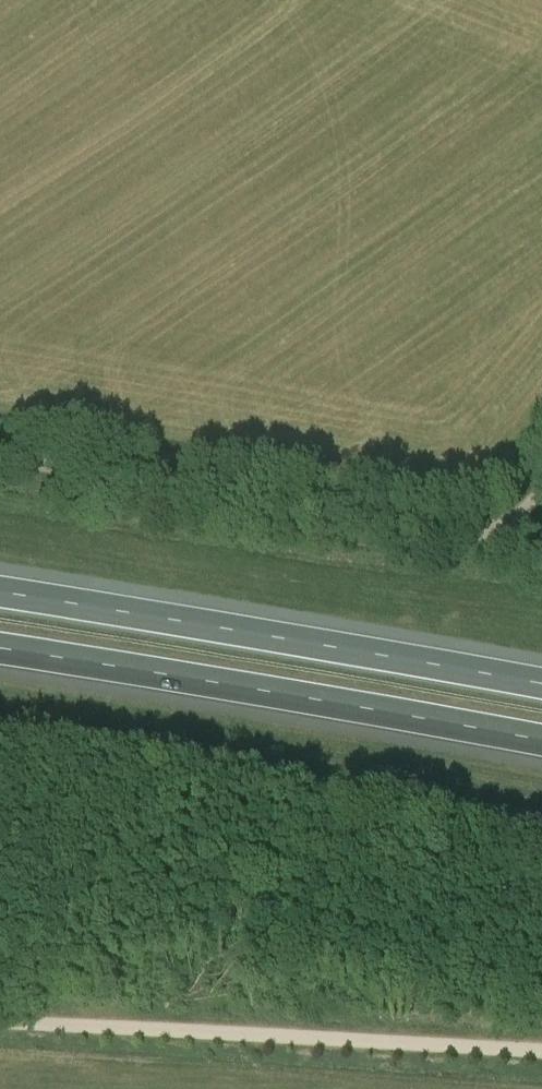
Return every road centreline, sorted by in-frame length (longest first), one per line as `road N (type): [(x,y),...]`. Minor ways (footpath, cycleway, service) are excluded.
road 1 (track): [(541,486),(522,512),(473,535),(0,454)]
road 2 (motorway): [(541,686),(0,593)]
road 3 (motorway): [(0,651),(541,742)]
road 4 (track): [(0,1023),(541,1058)]

